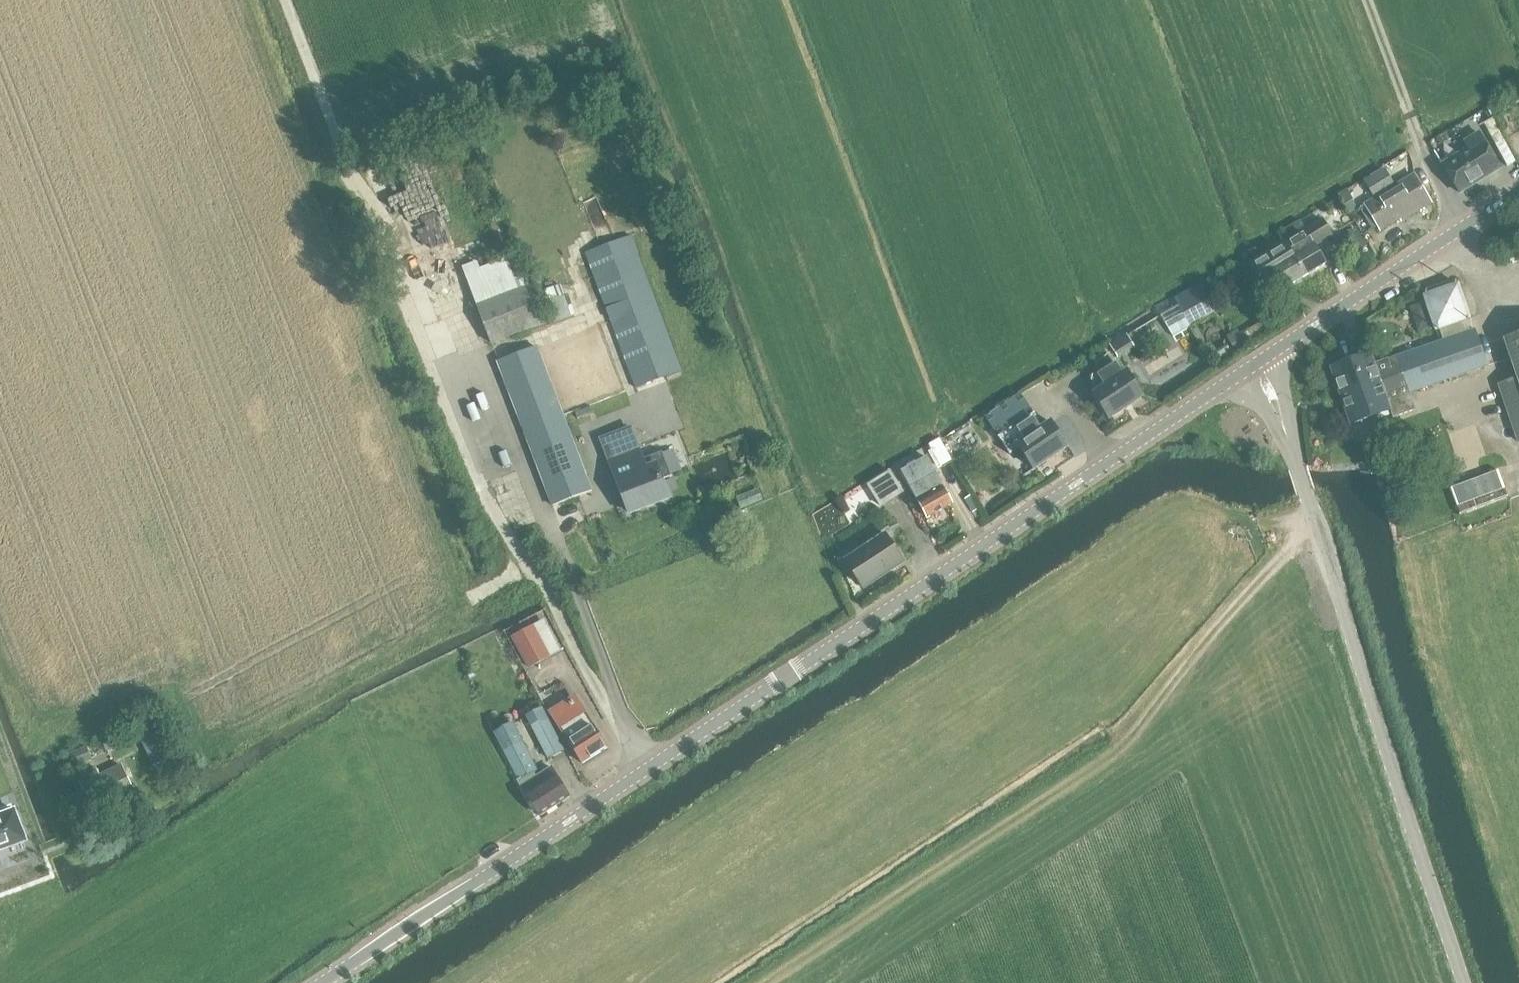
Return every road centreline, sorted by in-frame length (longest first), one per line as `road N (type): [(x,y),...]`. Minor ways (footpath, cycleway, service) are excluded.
road 1 (tertiary): [(333,982),(1261,363)]
road 2 (residential): [(1465,982),(1261,363)]
road 3 (tertiary): [(1261,363),(1518,189)]
road 4 (track): [(357,183),(285,0)]

